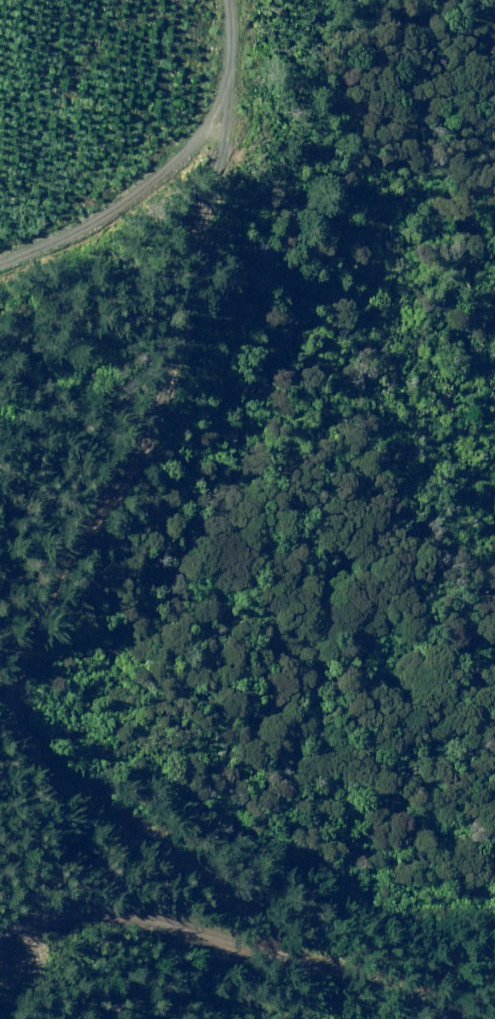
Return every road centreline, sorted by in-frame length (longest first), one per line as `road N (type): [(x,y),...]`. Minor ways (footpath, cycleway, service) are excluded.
road 1 (track): [(237,0),(271,63),(241,267),(175,454),(8,711),(50,794),(262,946),(369,994),(454,1018)]
road 2 (track): [(243,11),(173,157),(0,250)]
road 3 (track): [(262,946),(88,915),(0,948)]

